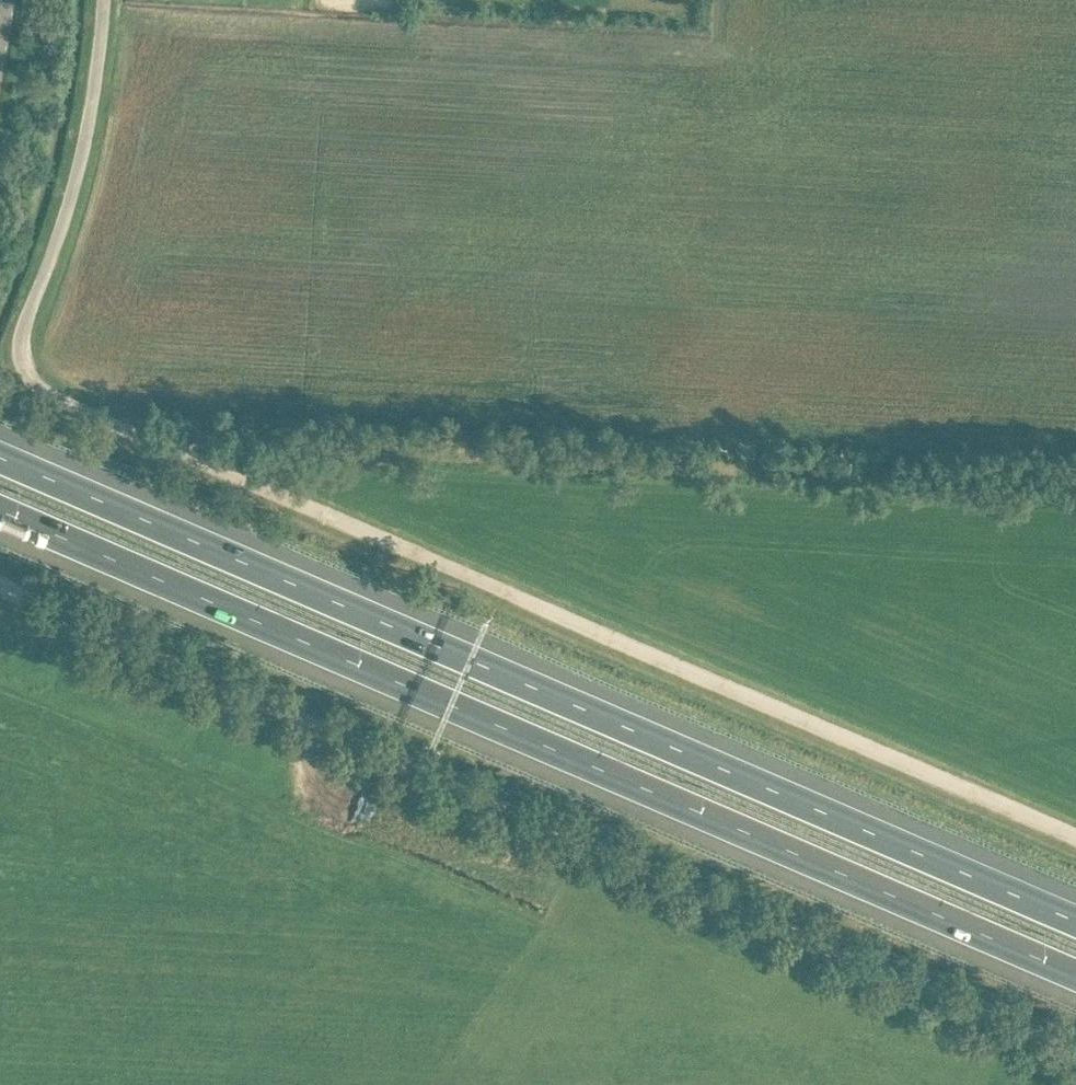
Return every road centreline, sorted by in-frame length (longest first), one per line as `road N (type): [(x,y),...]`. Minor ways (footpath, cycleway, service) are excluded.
road 1 (motorway): [(1075,910),(0,441)]
road 2 (motorway): [(0,507),(1075,971)]
road 3 (track): [(0,600),(1075,1052)]
road 4 (track): [(1075,844),(215,470)]
road 5 (unclassified): [(215,470),(62,400),(33,382),(19,358),(74,189),(103,0)]

